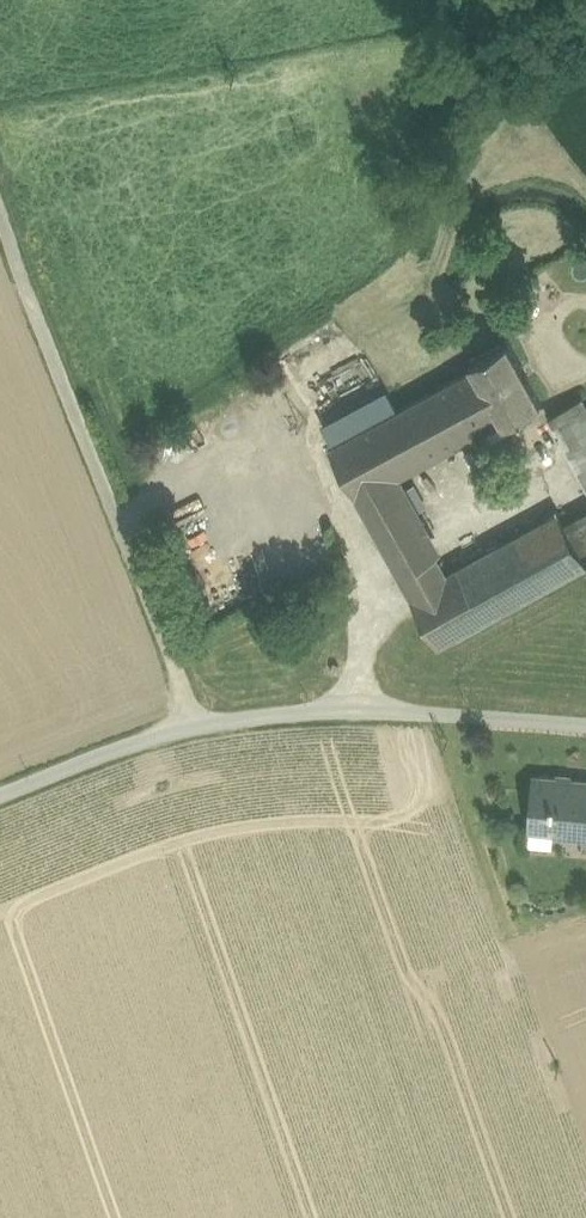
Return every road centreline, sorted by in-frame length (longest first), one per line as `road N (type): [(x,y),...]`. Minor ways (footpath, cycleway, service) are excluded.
road 1 (unclassified): [(195,716),(0,196)]
road 2 (unclassified): [(585,729),(349,709),(195,716)]
road 3 (unclassified): [(195,716),(0,796)]

